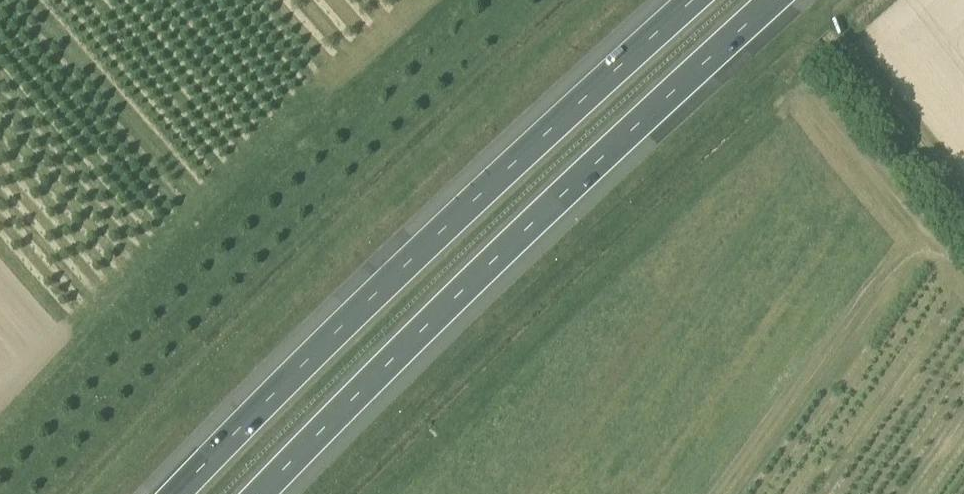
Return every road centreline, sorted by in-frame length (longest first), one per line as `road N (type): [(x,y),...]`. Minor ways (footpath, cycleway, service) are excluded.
road 1 (motorway): [(699,0),(329,335),(170,493)]
road 2 (motorway): [(262,493),(772,0)]

